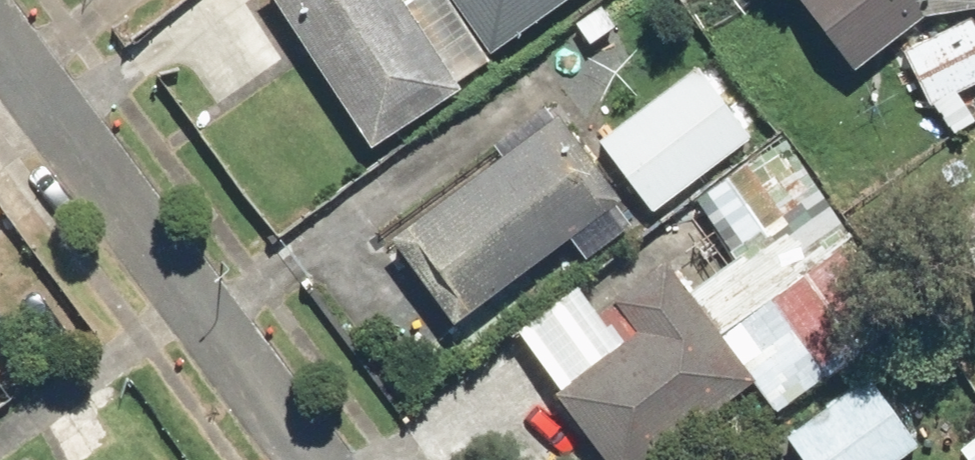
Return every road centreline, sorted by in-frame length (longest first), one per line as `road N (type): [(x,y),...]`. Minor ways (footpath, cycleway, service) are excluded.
road 1 (residential): [(311,459),(0,40)]

